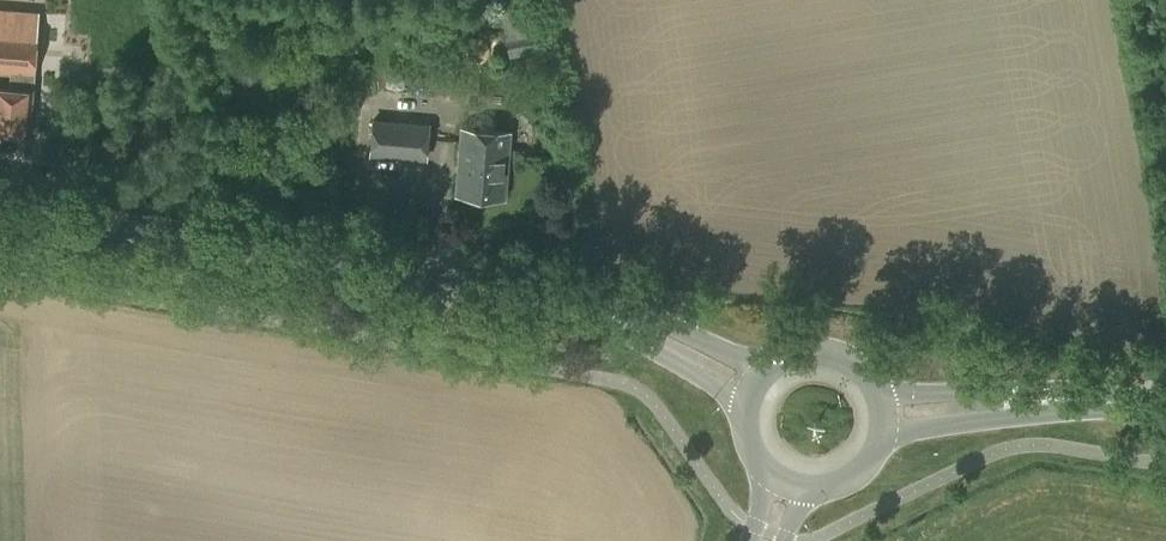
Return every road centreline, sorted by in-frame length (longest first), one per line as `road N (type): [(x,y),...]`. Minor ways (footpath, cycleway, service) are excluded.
road 1 (tertiary): [(752,384),(593,311),(0,205)]
road 2 (secondary): [(1165,408),(1047,401),(883,416)]
road 3 (secondary): [(883,416),(859,368),(822,350),(775,360),(752,384)]
road 4 (secondary): [(787,486),(818,491),(857,476),(875,454),(883,416)]
road 5 (secondary): [(752,384),(742,415),(746,445),(763,471),(787,486)]

